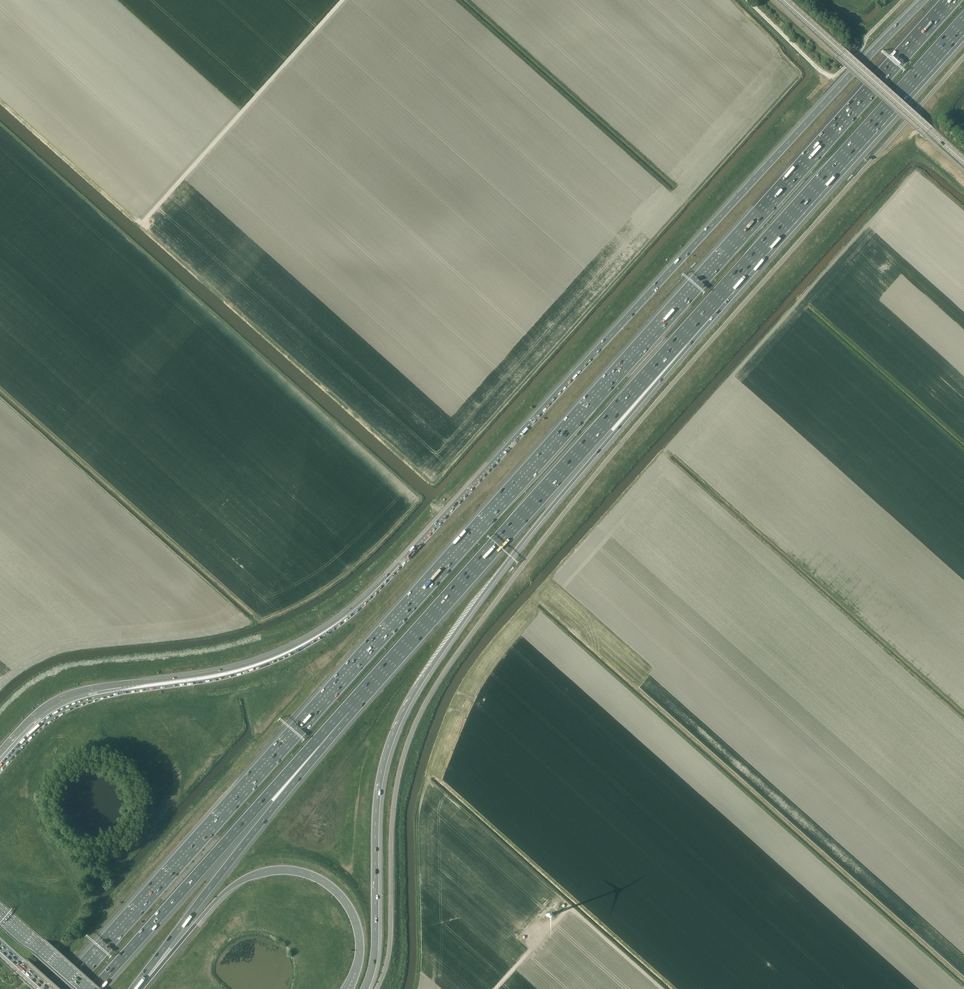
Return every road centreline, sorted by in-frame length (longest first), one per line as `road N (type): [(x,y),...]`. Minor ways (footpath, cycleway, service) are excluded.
road 1 (motorway): [(951,0),(63,988)]
road 2 (motorway): [(924,0),(354,610),(263,663),(69,701),(0,760)]
road 3 (motorway): [(366,988),(376,951),(379,796),(408,704),(493,580),(704,311)]
road 4 (motorway): [(348,711),(704,311)]
road 5 (motorway): [(704,311),(963,21)]
road 6 (motorway): [(94,988),(348,711)]
road 7 (motorway): [(136,988),(233,886),(288,870),(325,882),(352,912),(361,947),(348,988)]
road 8 (motorway): [(133,988),(348,711)]
road 9 (track): [(342,0),(146,221)]
road 10 (secondary): [(963,162),(784,0)]

